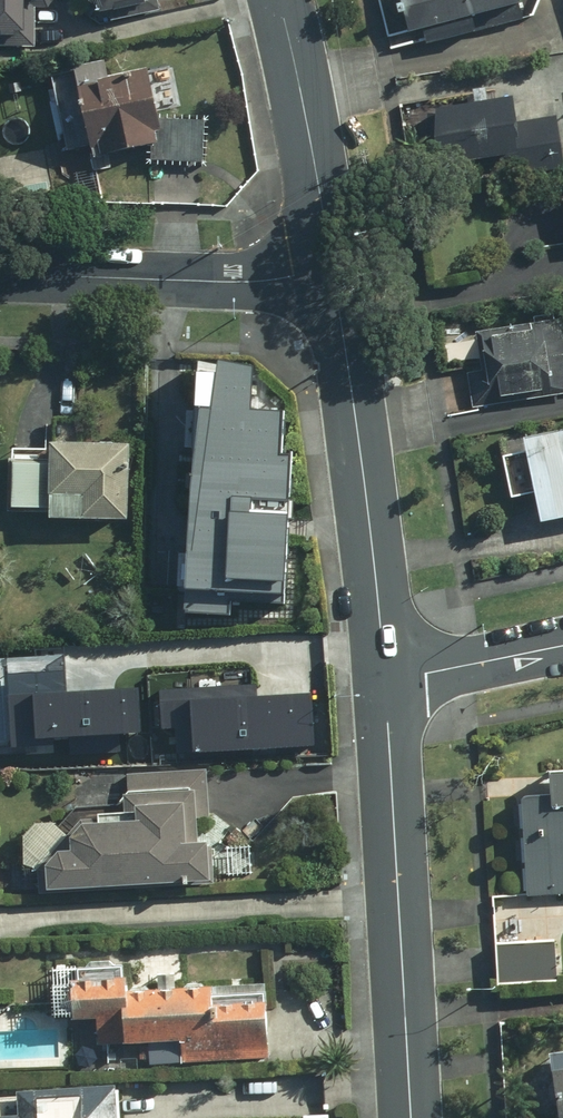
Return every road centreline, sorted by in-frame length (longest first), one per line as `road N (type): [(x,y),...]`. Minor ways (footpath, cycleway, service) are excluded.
road 1 (secondary): [(411,1117),(387,684)]
road 2 (secondary): [(387,684),(335,277)]
road 3 (residential): [(335,277),(271,283),(0,274)]
road 4 (secondary): [(335,277),(283,0)]
road 5 (residential): [(562,646),(387,684)]

